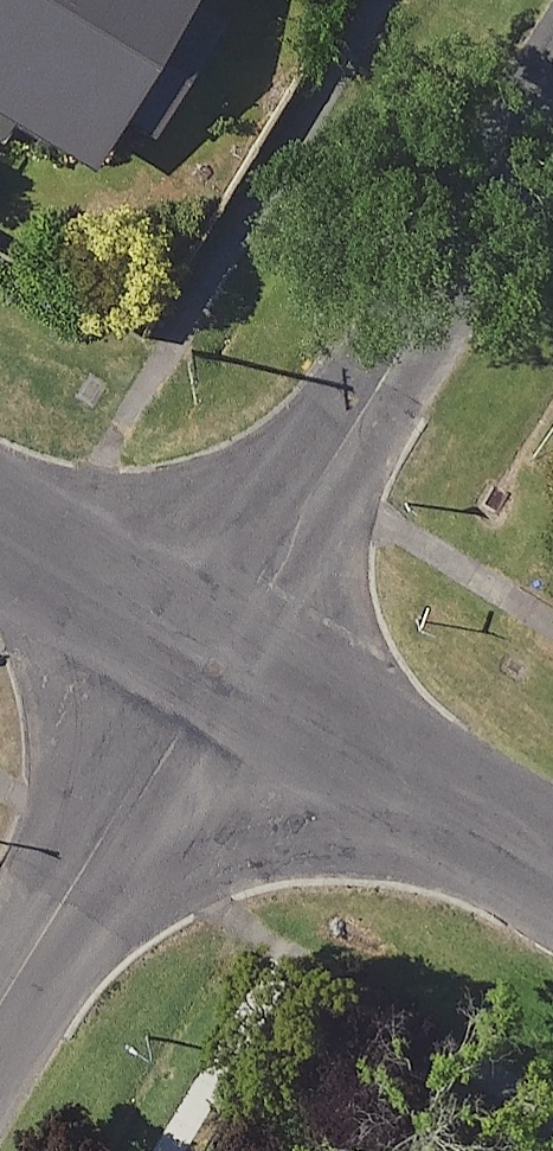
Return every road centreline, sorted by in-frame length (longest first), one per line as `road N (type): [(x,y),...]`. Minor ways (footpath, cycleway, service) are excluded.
road 1 (residential): [(552,104),(206,659)]
road 2 (residential): [(206,659),(552,869)]
road 3 (residential): [(206,659),(0,997)]
road 4 (residential): [(0,534),(206,659)]

